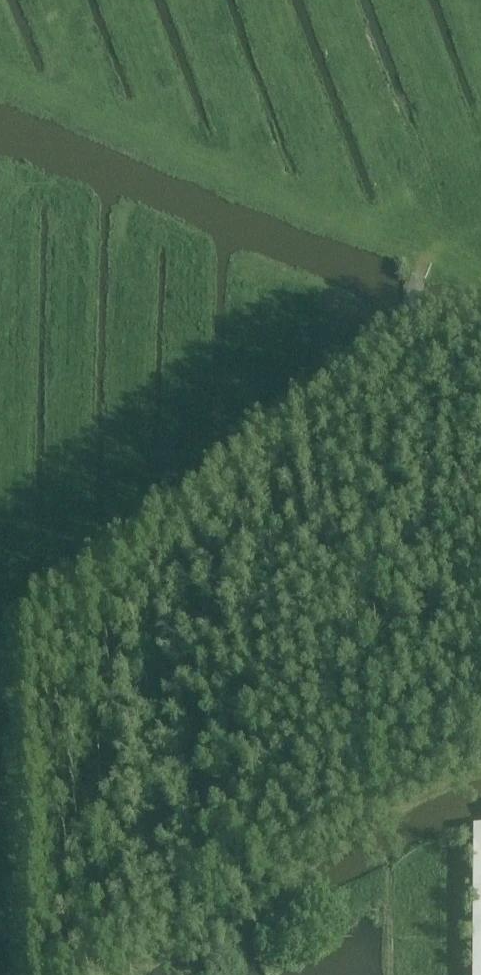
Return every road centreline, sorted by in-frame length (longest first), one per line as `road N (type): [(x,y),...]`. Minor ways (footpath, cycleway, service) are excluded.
road 1 (track): [(0,625),(53,604),(386,344),(437,248),(480,262)]

